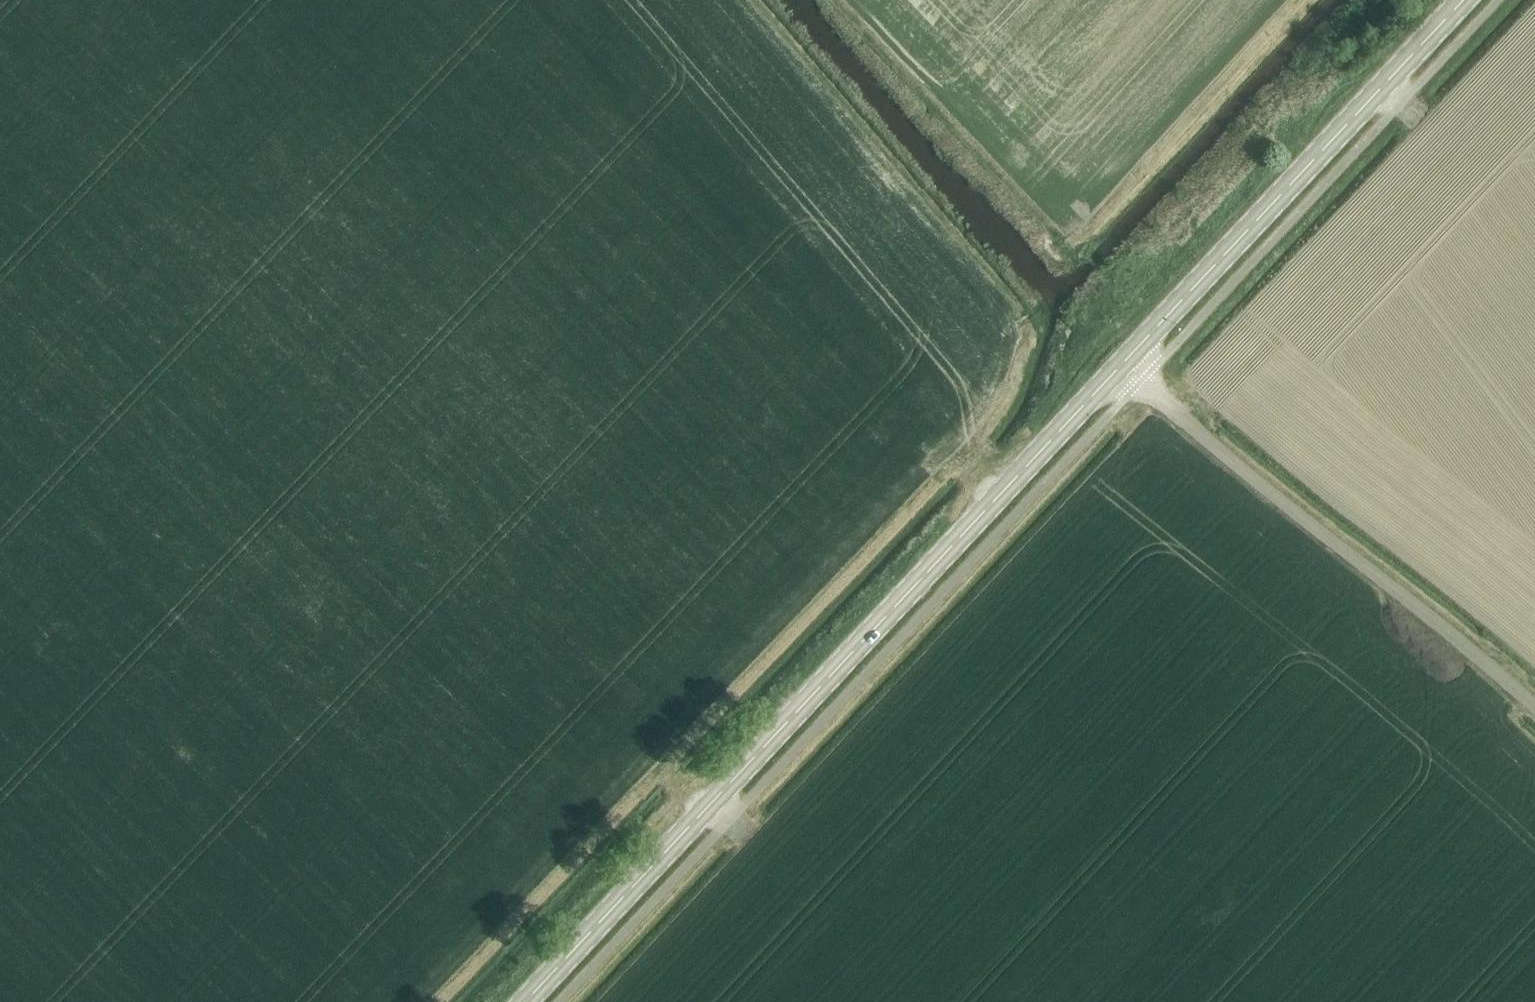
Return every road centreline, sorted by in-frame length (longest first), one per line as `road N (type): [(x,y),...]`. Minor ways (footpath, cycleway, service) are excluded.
road 1 (secondary): [(525,1001),(1468,0)]
road 2 (track): [(1534,706),(1121,367)]

